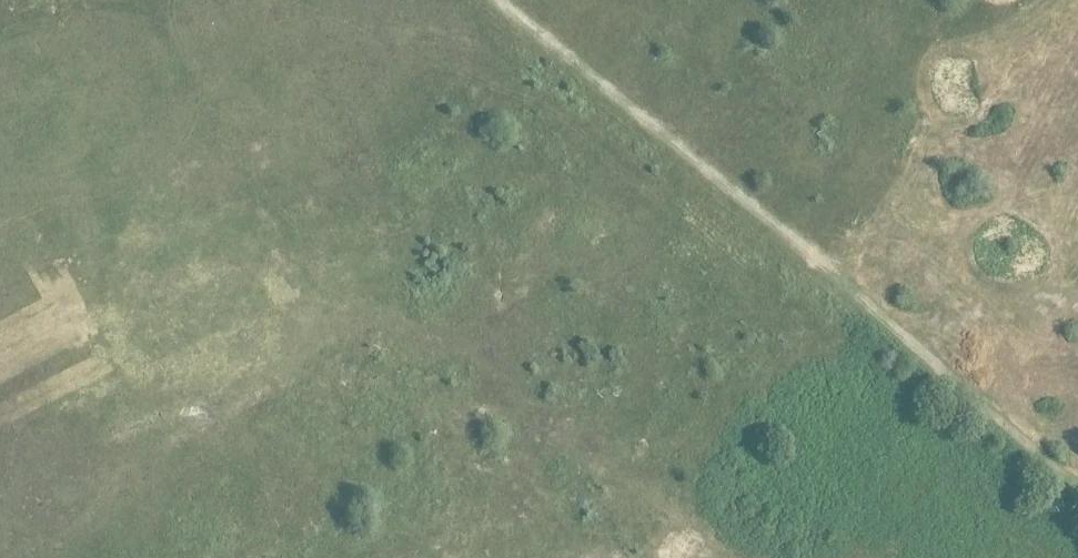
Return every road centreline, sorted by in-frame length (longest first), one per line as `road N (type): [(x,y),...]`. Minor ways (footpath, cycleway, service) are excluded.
road 1 (track): [(1077,483),(505,0)]

